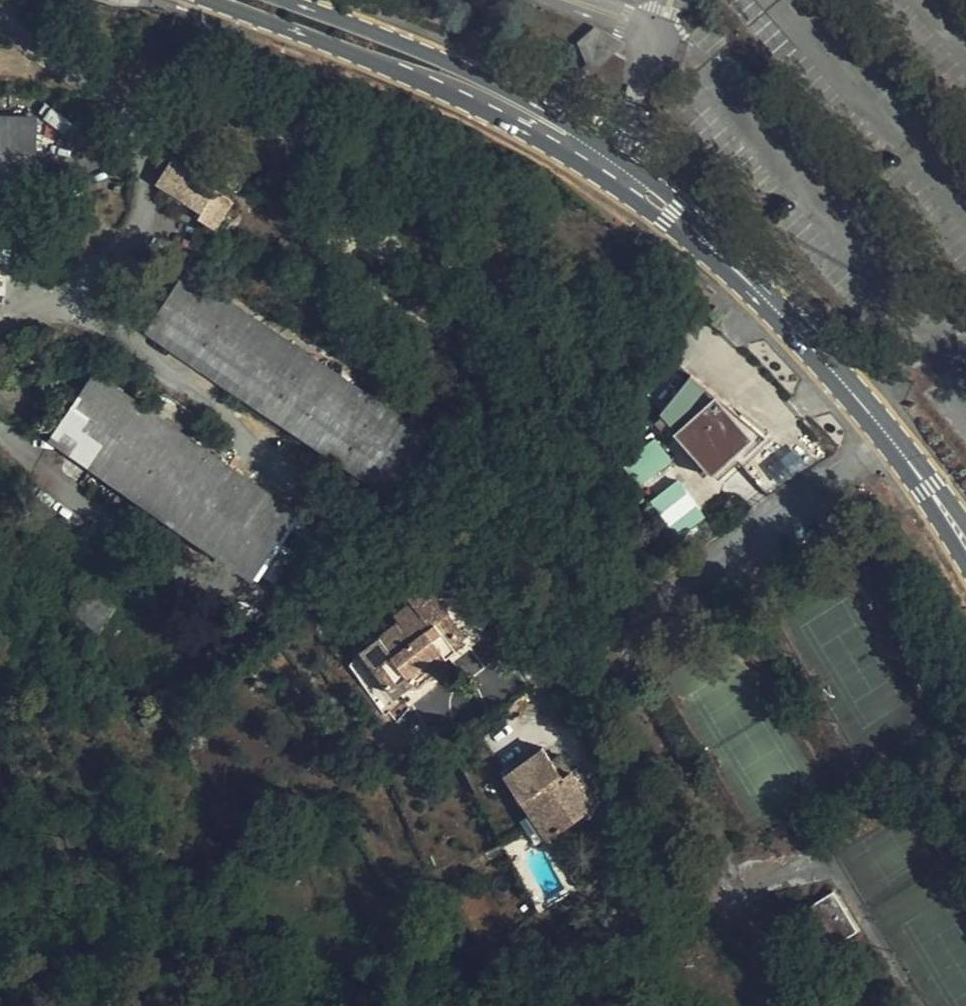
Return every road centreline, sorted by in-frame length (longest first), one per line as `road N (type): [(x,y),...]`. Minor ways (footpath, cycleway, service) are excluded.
road 1 (secondary): [(208,0),(491,114),(746,278)]
road 2 (secondary): [(746,278),(681,205),(576,128),(447,62),(287,0)]
road 3 (residential): [(896,446),(448,703)]
road 4 (secondary): [(746,278),(896,446)]
road 5 (secondary): [(896,446),(965,545)]

